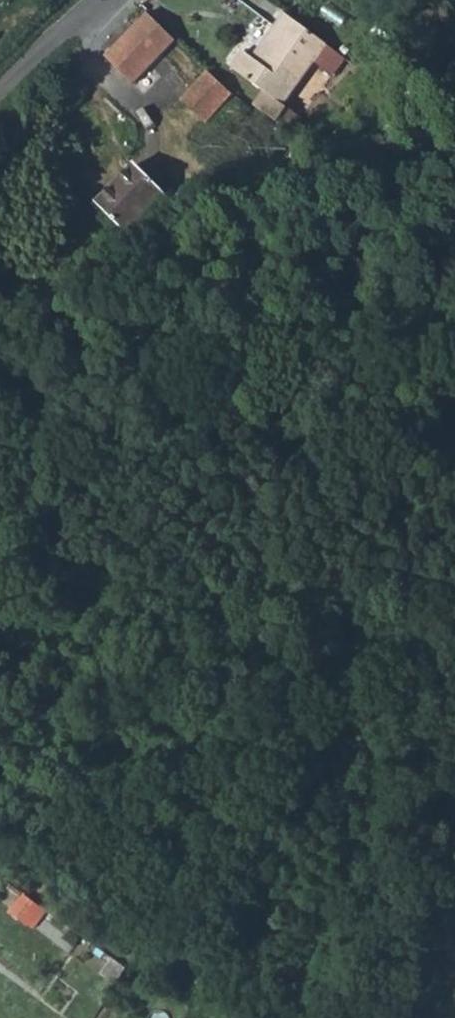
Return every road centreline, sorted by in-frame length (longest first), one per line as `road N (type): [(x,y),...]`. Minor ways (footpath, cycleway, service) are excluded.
road 1 (residential): [(100,0),(0,99)]

